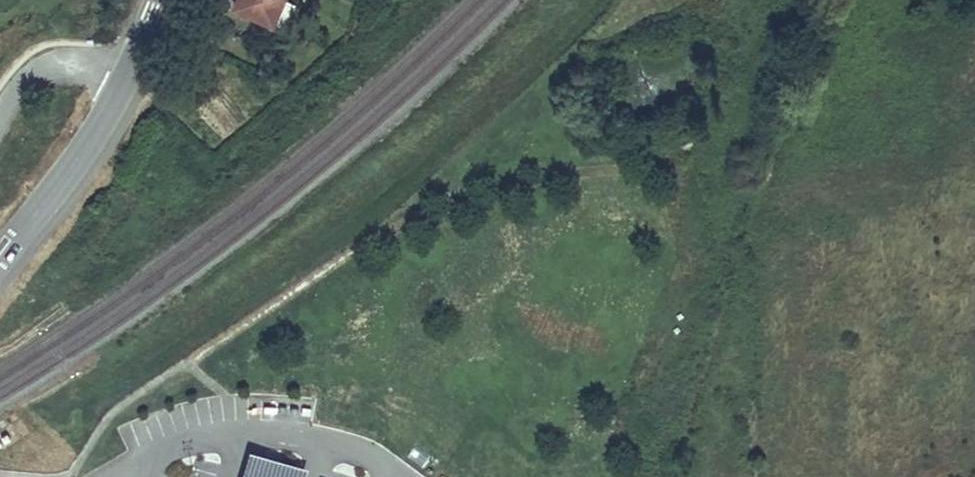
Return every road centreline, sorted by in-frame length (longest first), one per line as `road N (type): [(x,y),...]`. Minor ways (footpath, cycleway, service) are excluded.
road 1 (tertiary): [(0,257),(78,158),(124,82)]
road 2 (residential): [(0,118),(25,82),(43,73),(88,70),(124,82)]

